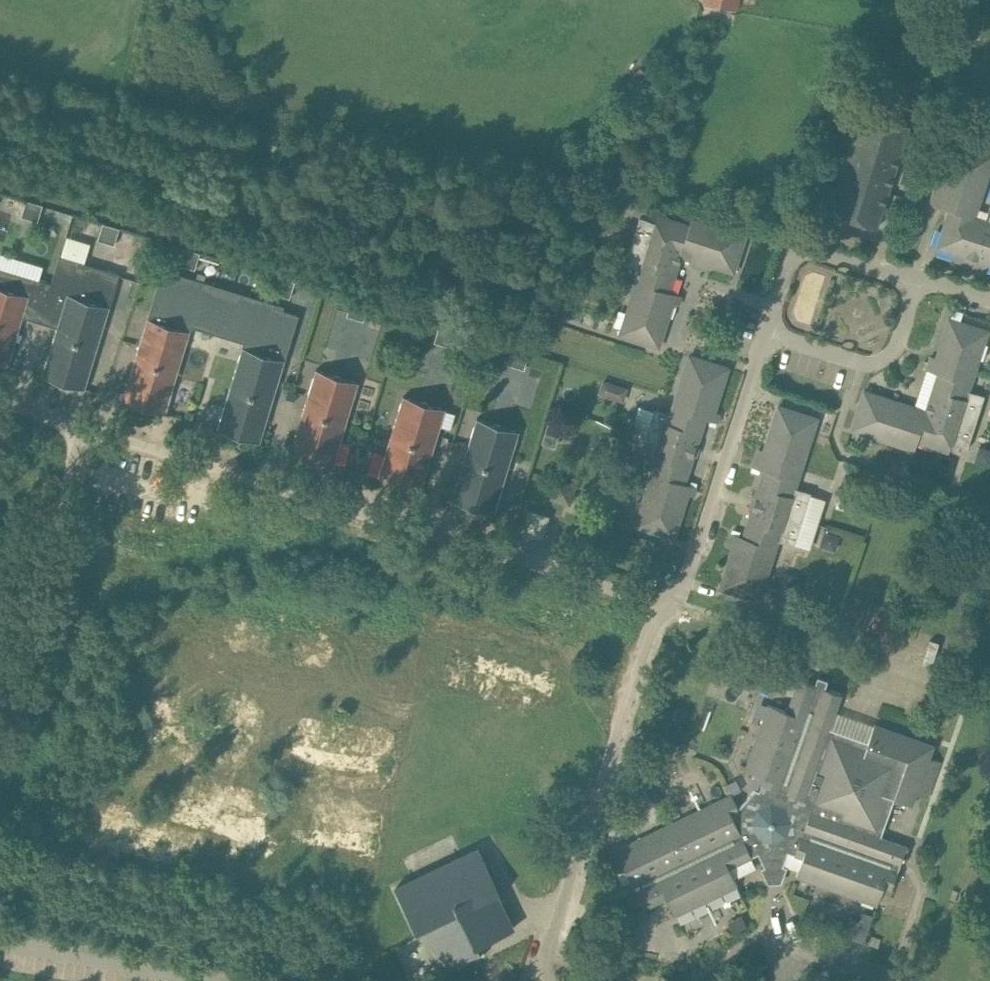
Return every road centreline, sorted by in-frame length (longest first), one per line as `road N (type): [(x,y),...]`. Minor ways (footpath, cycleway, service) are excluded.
road 1 (residential): [(0,403),(674,607)]
road 2 (residential): [(540,980),(653,629),(674,607)]
road 3 (track): [(0,707),(84,429)]
road 4 (residential): [(674,607),(767,332)]
road 5 (residential): [(229,980),(0,940)]
road 6 (residential): [(767,332),(799,248),(920,283)]
road 7 (residential): [(920,283),(897,348),(875,364),(767,332)]
road 8 (residential): [(787,980),(777,935),(897,980)]

